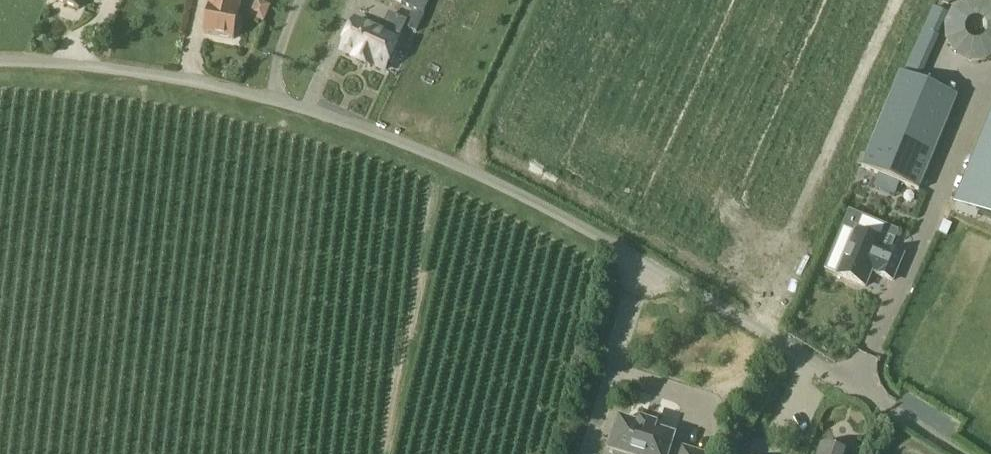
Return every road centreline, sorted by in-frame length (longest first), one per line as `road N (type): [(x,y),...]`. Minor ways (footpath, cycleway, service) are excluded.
road 1 (unclassified): [(955,453),(811,362),(430,151),(307,106),(82,64),(0,64)]

